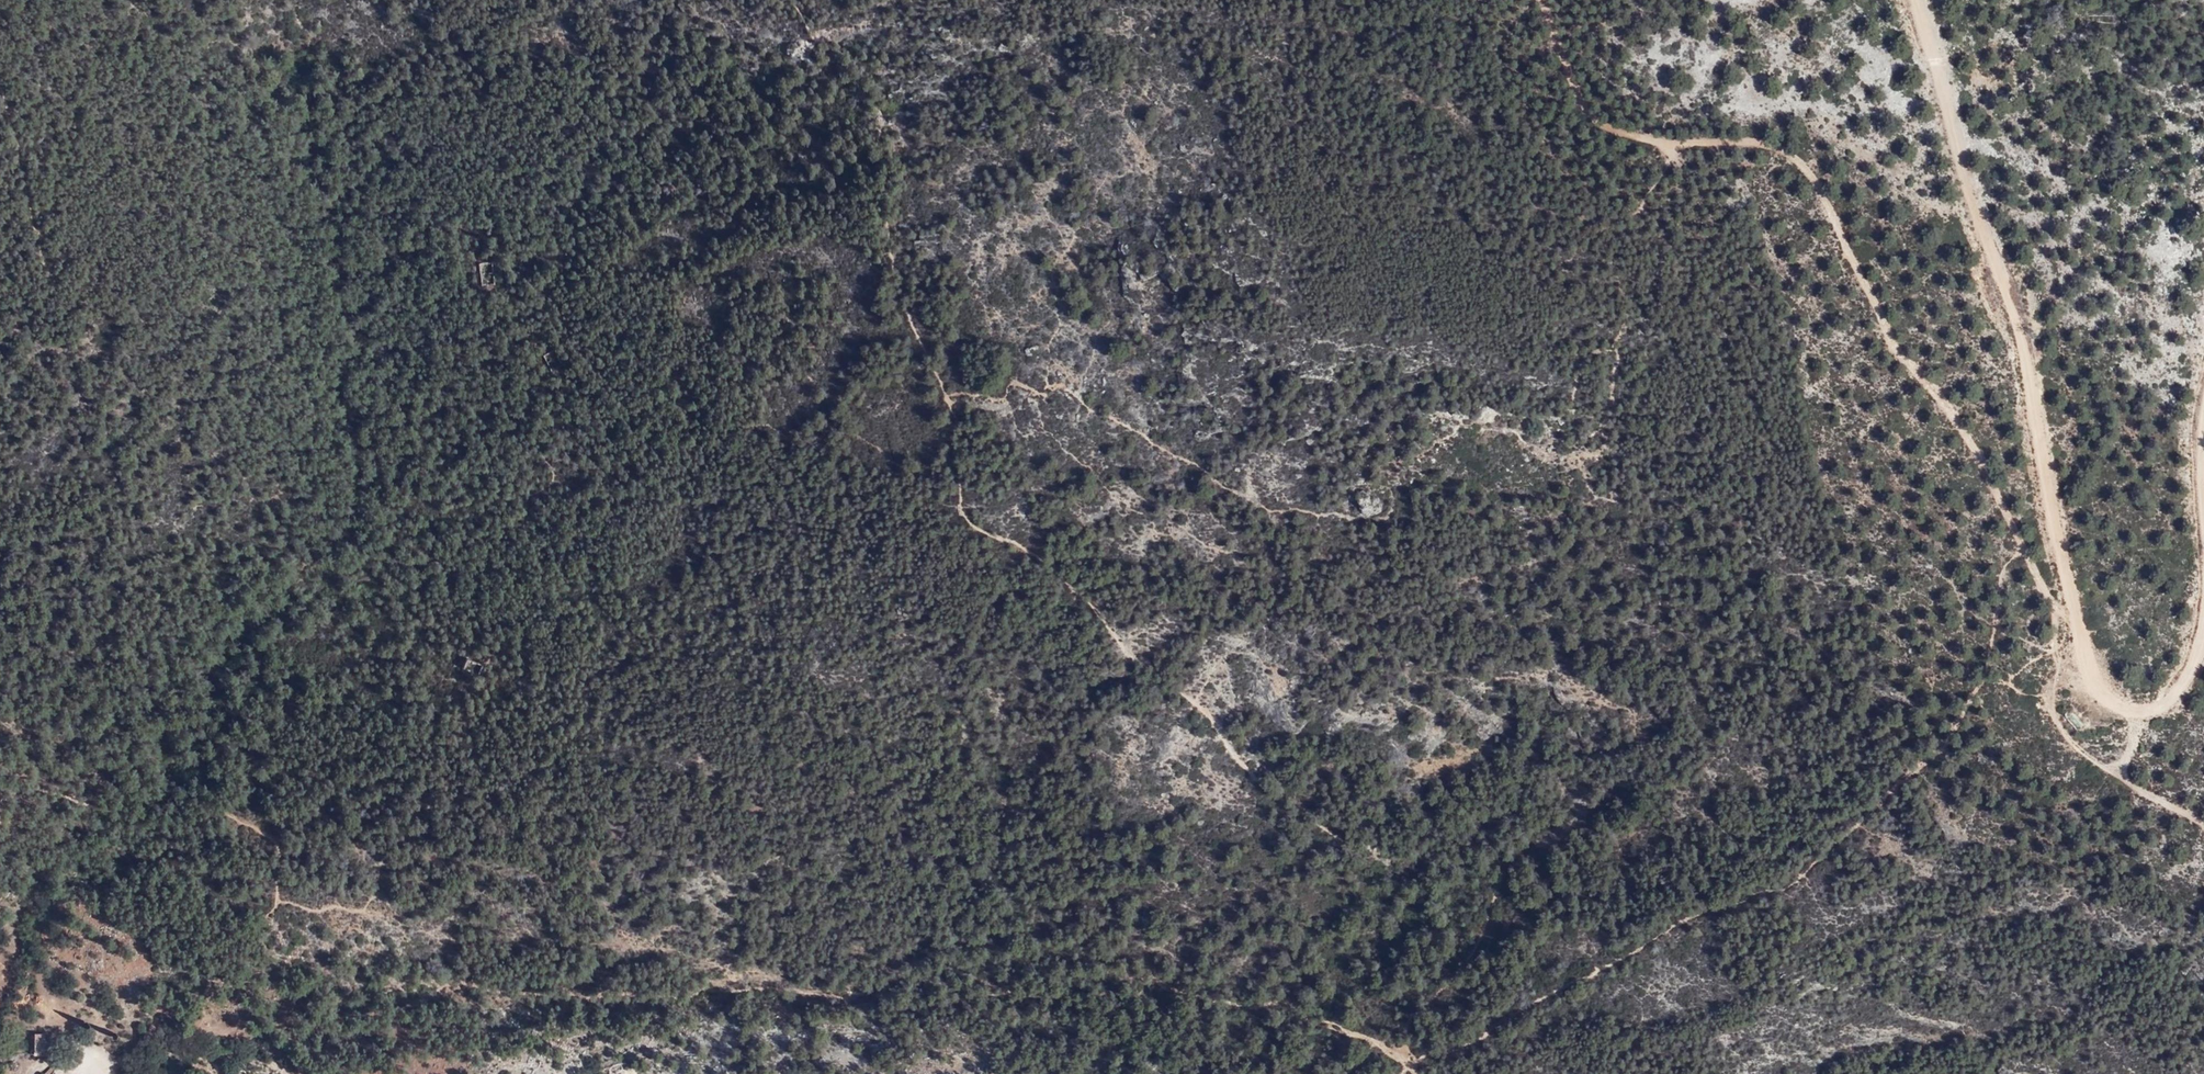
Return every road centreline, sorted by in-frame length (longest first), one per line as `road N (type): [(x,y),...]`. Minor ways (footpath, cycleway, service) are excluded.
road 1 (track): [(1917,0),(2021,341),(2057,546),(2091,671),(2105,690),(2143,714),(2162,710),(2178,696),(2203,644)]
road 2 (track): [(2203,628),(2191,430),(2203,333)]

